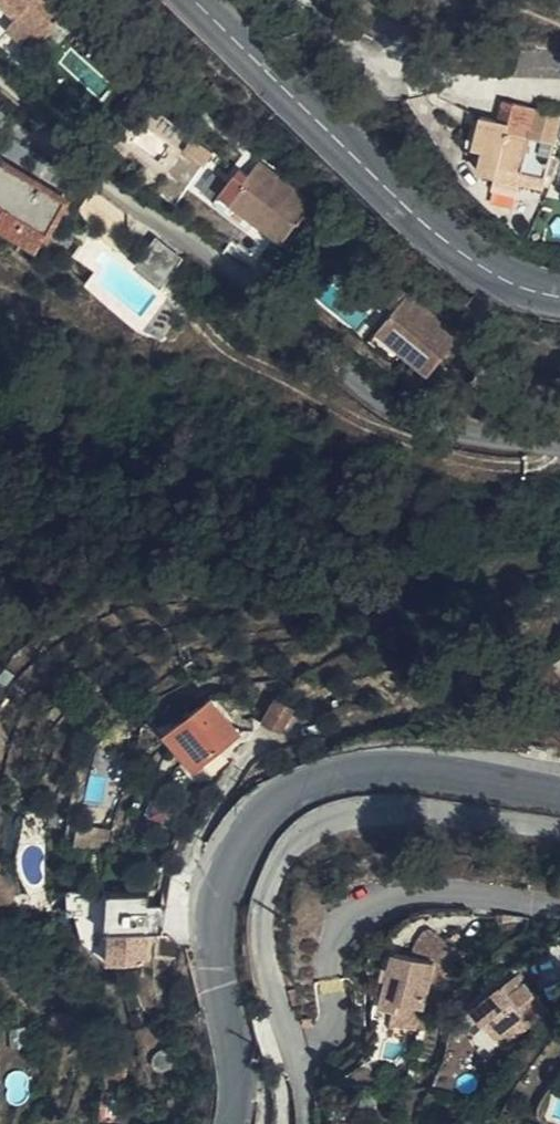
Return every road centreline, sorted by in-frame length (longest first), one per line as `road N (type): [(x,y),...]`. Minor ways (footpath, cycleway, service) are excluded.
road 1 (unclassified): [(559,443),(452,428),(403,411),(258,285),(0,118)]
road 2 (tertiary): [(559,792),(439,771),(346,770),(297,788),(256,823),(225,877),(221,902),(235,1023),(231,1123)]
road 3 (residential): [(301,1051),(266,929),(268,898),(290,850),(341,816),(372,812),(418,810),(559,831)]
road 4 (tertiary): [(200,0),(449,237),(513,279),(559,294)]
road 5 (residential): [(301,1051),(334,1032),(334,964),(343,934),(362,918),(440,890),(559,905)]

